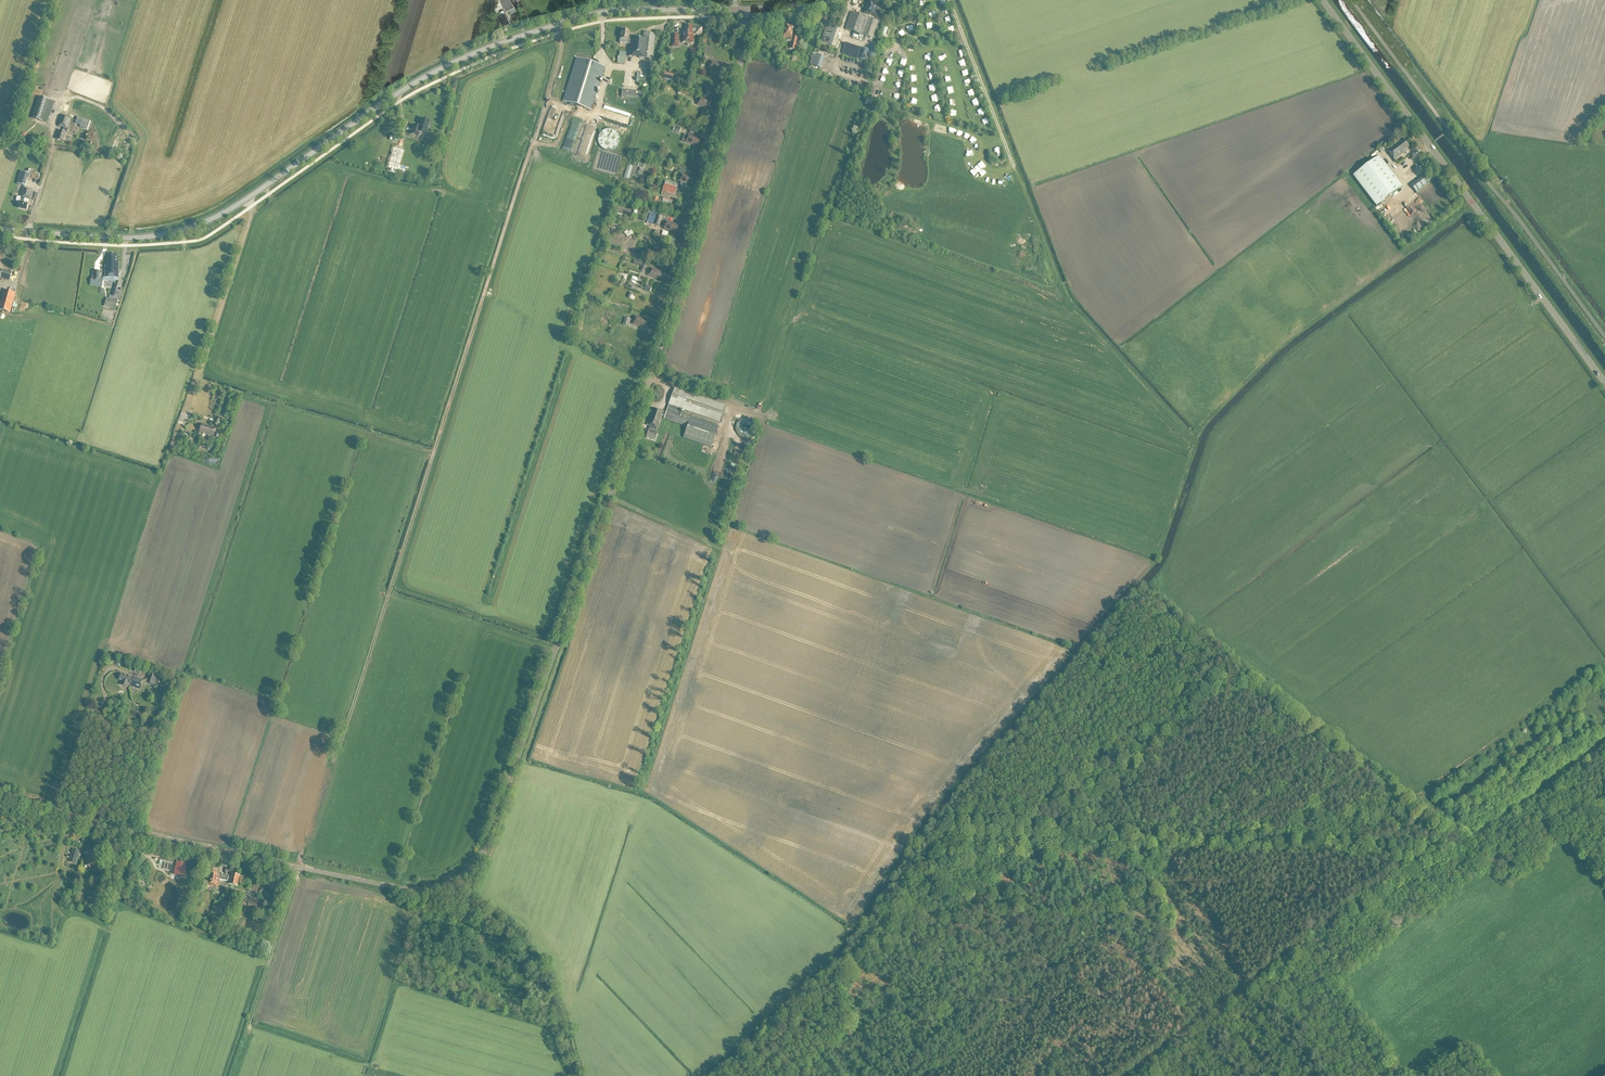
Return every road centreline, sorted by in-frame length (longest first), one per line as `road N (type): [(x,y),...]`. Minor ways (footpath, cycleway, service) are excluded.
road 1 (unclassified): [(0,795),(123,830),(397,888),(438,886),(475,863),(521,758),(669,318),(742,53),(746,11)]
road 2 (track): [(232,1075),(549,101),(562,53),(557,24)]
road 3 (secondary): [(0,230),(115,239),(180,230),(226,212),(412,87),(486,49),(608,12),(746,11)]
road 4 (secondary): [(1604,384),(1322,0)]
road 5 (track): [(950,0),(1038,230)]
road 6 (track): [(474,911),(526,949),(578,1075)]
road 7 (track): [(534,143),(556,146),(571,113),(594,117),(609,66),(602,14)]
road 8 (track): [(1126,1075),(1277,965)]
road 9 (track): [(56,812),(90,714),(105,702),(103,679),(111,668)]

